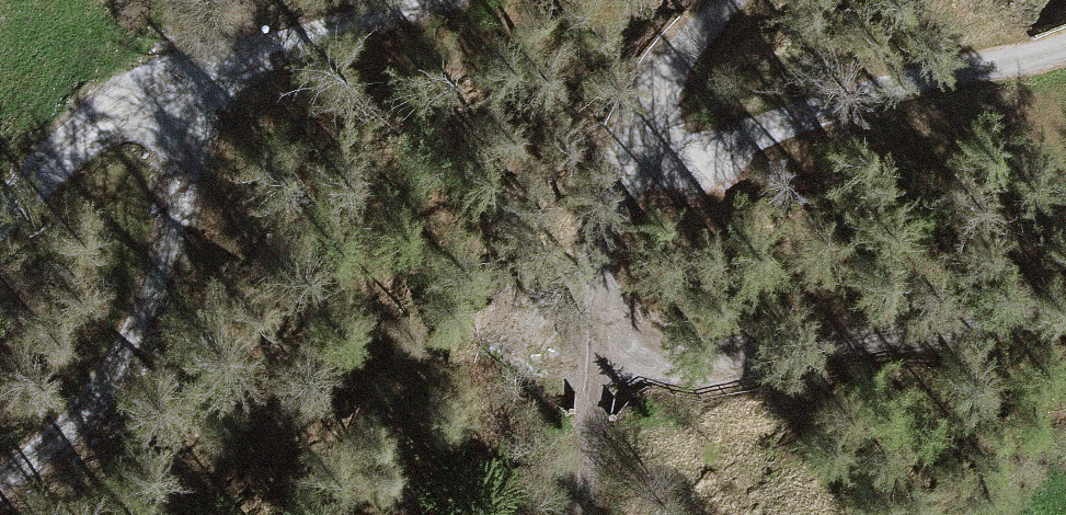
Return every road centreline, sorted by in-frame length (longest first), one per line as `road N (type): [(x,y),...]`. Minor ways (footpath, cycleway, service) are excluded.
road 1 (residential): [(192,82),(172,233),(145,326),(76,422),(0,475)]
road 2 (residential): [(698,159),(1065,42)]
road 3 (residential): [(192,82),(433,11),(449,0)]
road 4 (residential): [(0,217),(192,82)]
road 5 (residential): [(698,159),(604,363)]
road 6 (residential): [(740,0),(698,159)]

